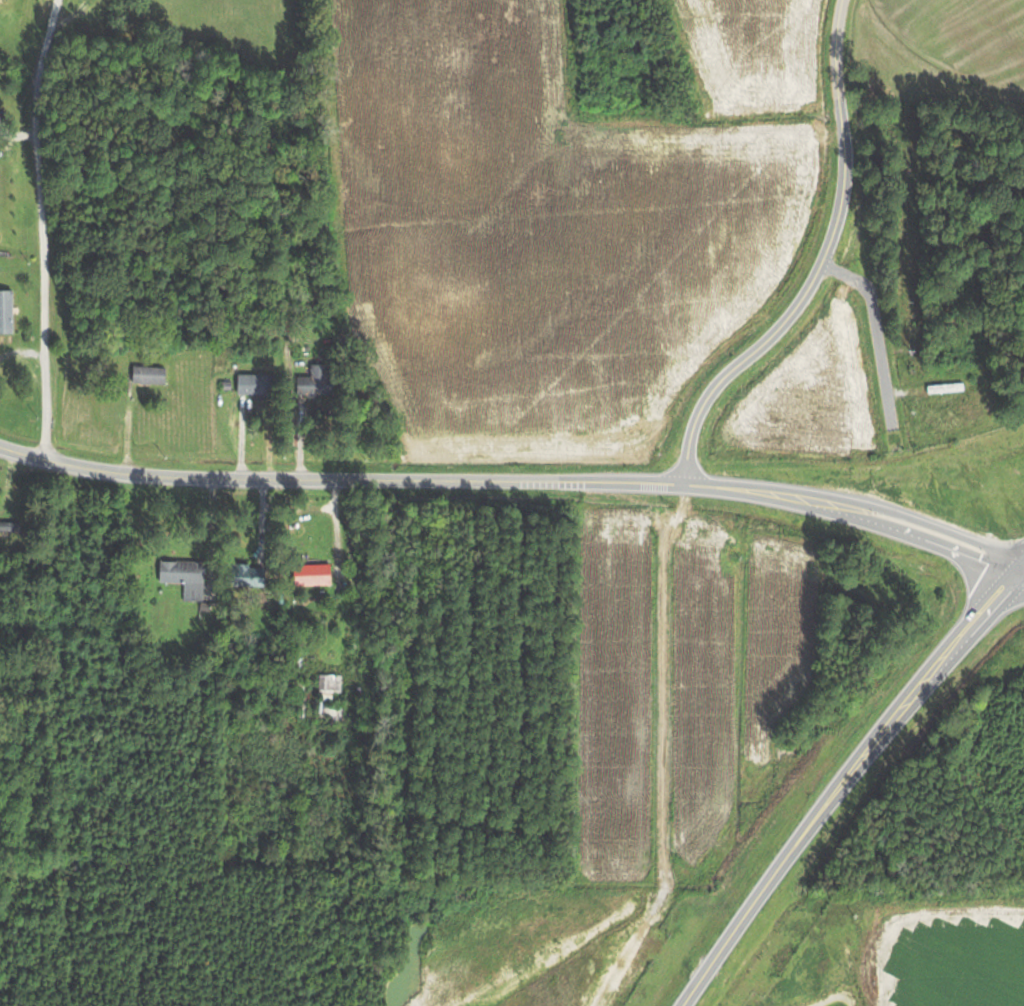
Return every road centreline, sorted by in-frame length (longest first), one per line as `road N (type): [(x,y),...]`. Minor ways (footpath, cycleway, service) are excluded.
road 1 (secondary): [(847,506),(685,483),(161,476),(0,447)]
road 2 (tertiary): [(685,483),(701,399),(802,292),(840,204),(846,0)]
road 3 (residential): [(45,460),(39,94),(55,0)]
road 4 (secondary): [(1023,566),(793,847)]
road 5 (secondary): [(683,1005),(793,847)]
road 6 (secondary): [(1023,566),(877,506),(847,506)]
road 7 (secondary): [(847,506),(980,559),(1023,566)]

